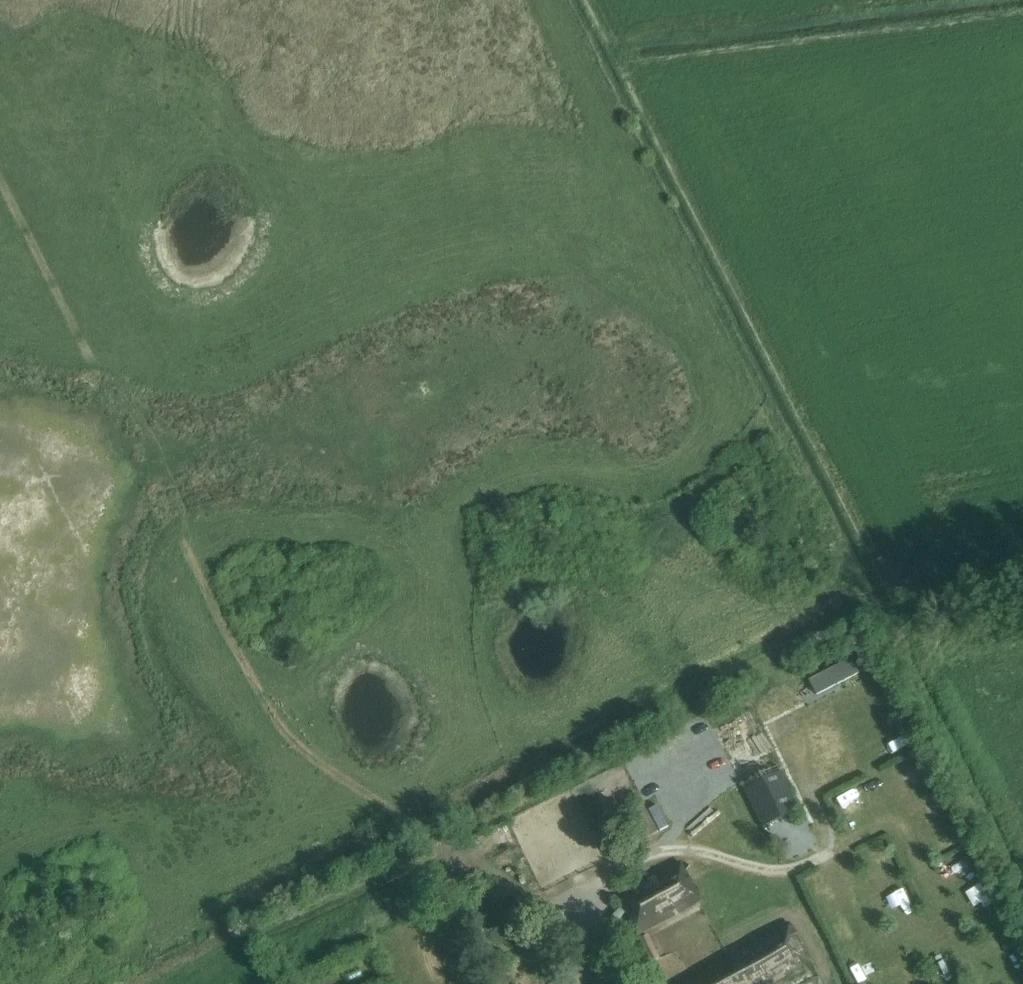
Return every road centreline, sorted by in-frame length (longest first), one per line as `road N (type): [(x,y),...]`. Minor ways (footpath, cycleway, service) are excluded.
road 1 (track): [(692,851),(793,869),(862,837)]

